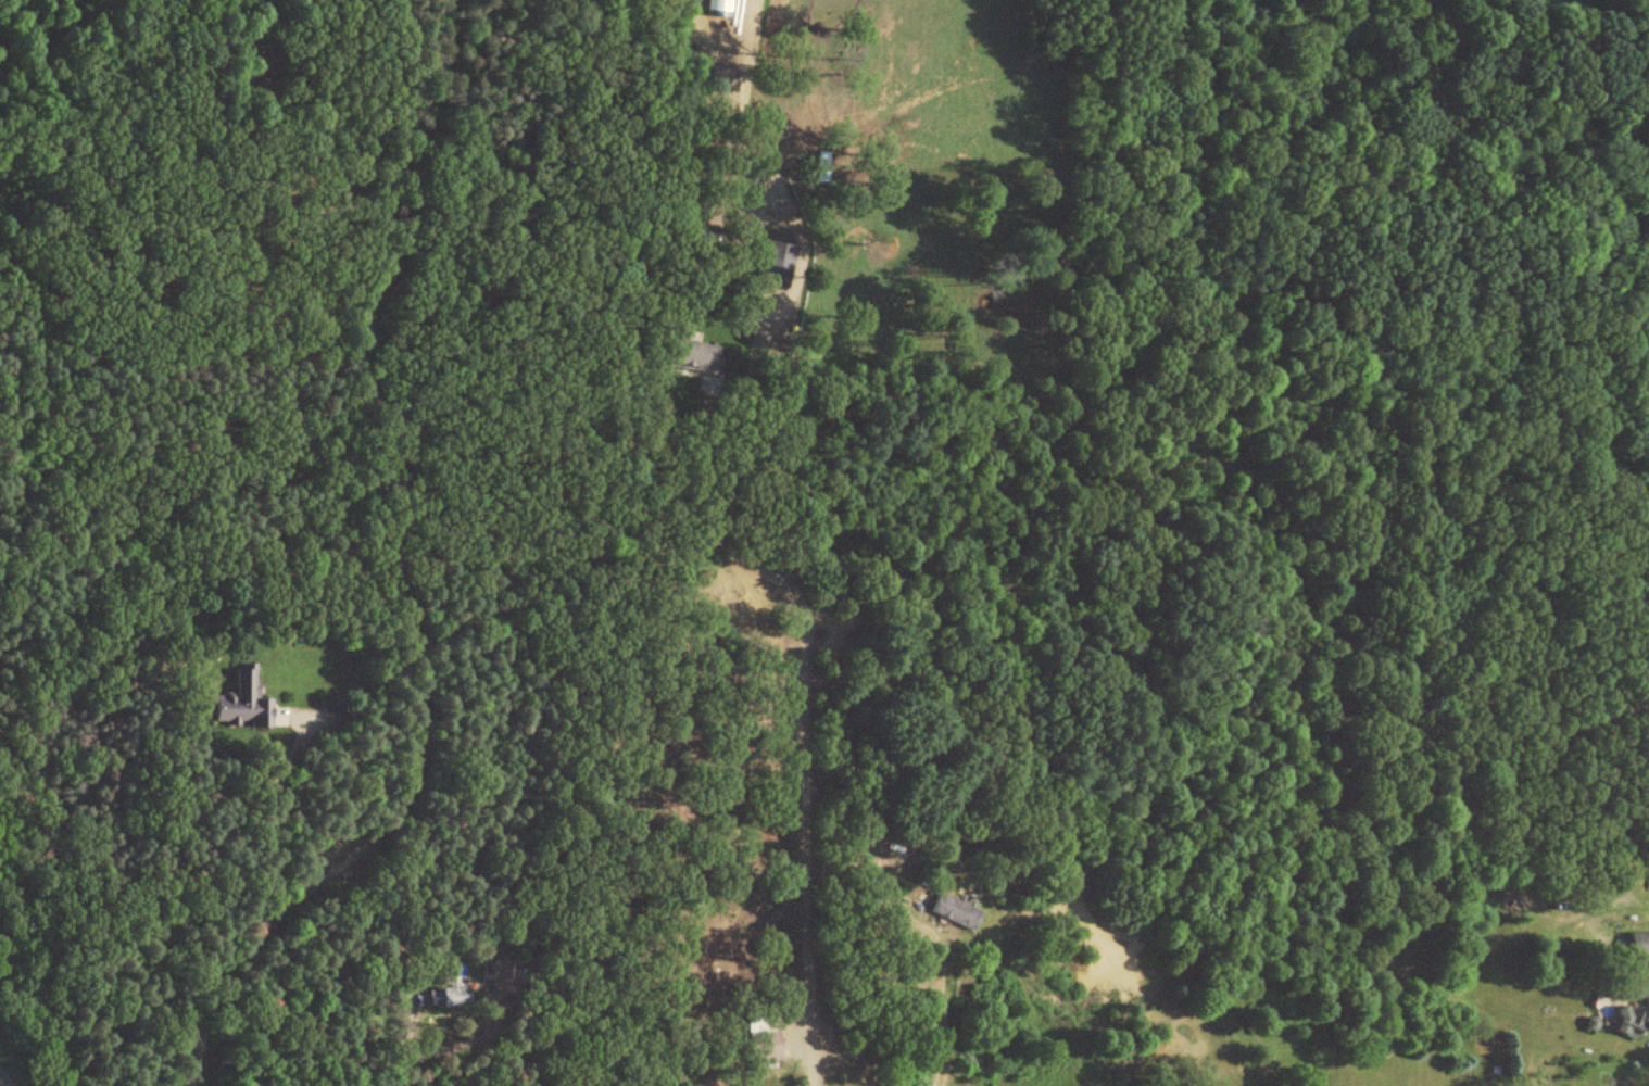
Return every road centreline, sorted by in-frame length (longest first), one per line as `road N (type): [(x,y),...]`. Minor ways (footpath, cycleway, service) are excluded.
road 1 (residential): [(816,1085),(806,629),(761,592)]

